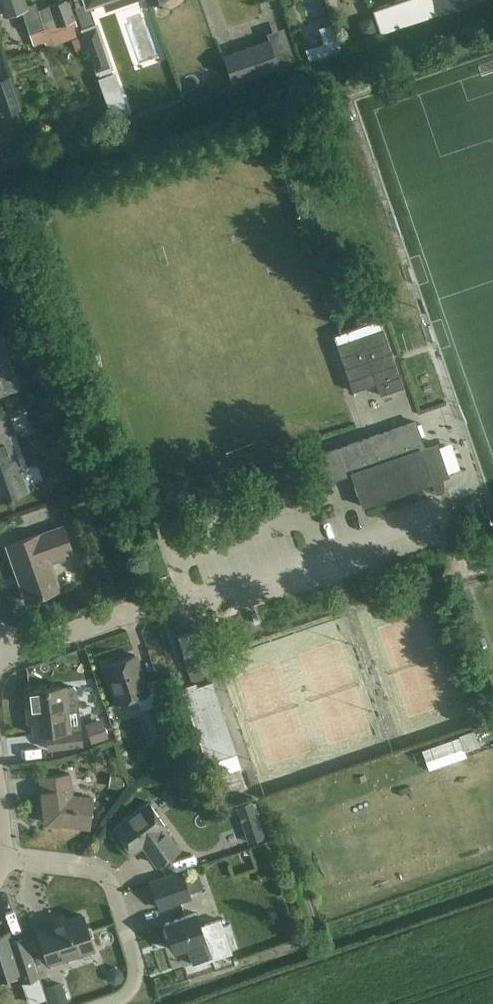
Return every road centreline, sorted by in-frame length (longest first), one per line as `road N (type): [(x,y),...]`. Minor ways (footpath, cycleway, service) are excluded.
road 1 (residential): [(97,1003),(129,992),(136,963),(105,874),(6,856)]
road 2 (residential): [(0,656),(193,594)]

